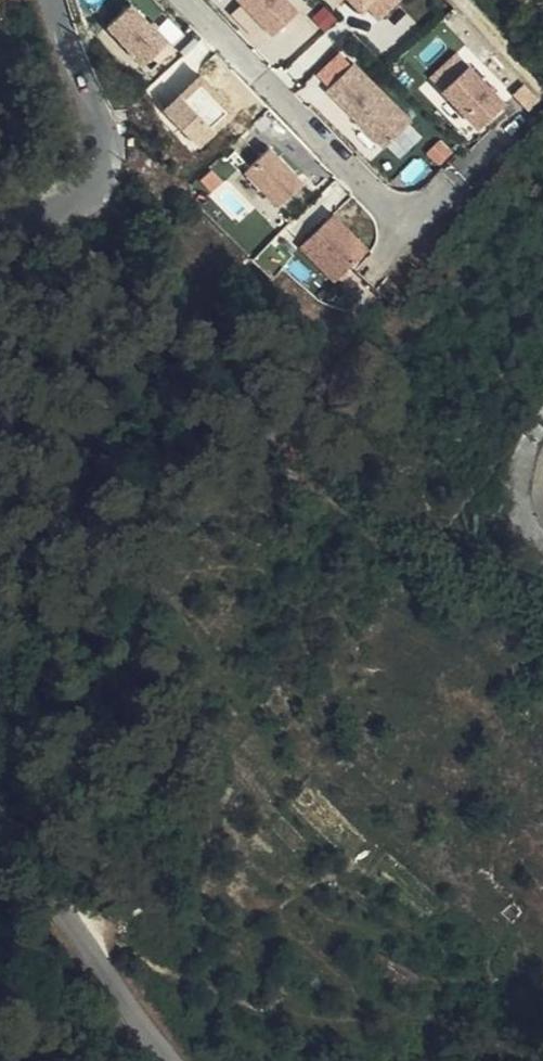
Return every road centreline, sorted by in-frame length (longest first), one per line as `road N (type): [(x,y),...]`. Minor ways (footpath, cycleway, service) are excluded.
road 1 (residential): [(193,0),(409,231)]
road 2 (unclassified): [(59,0),(107,140),(93,172),(50,207),(0,214)]
road 3 (unclassified): [(0,840),(74,919),(177,1060)]

